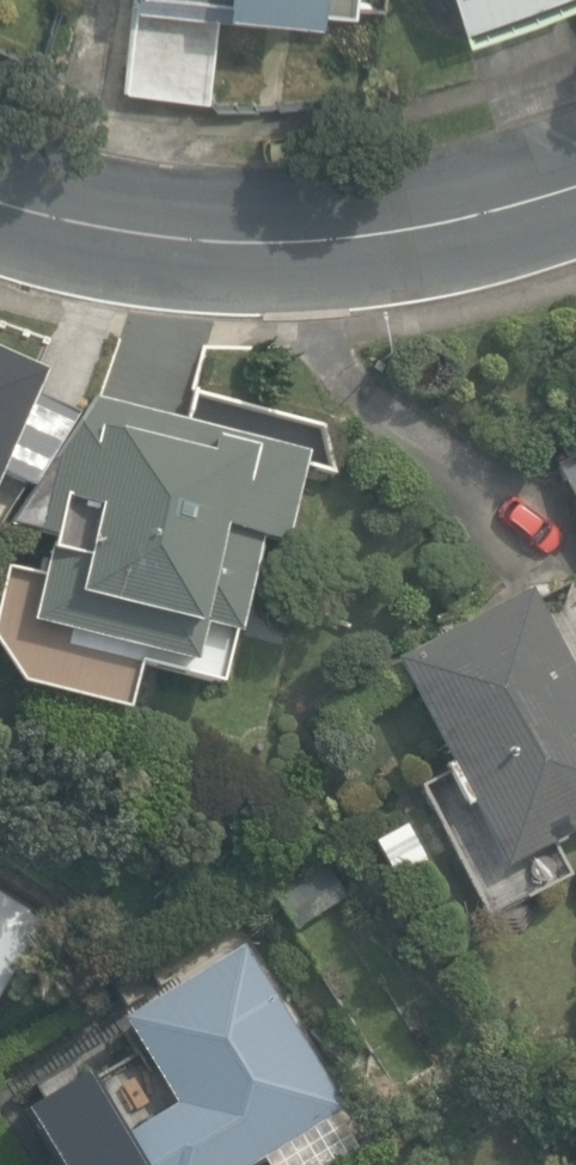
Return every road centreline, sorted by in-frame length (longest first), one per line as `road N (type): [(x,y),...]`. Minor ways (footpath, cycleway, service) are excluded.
road 1 (residential): [(0,202),(175,236),(310,240),(412,229),(575,186)]

